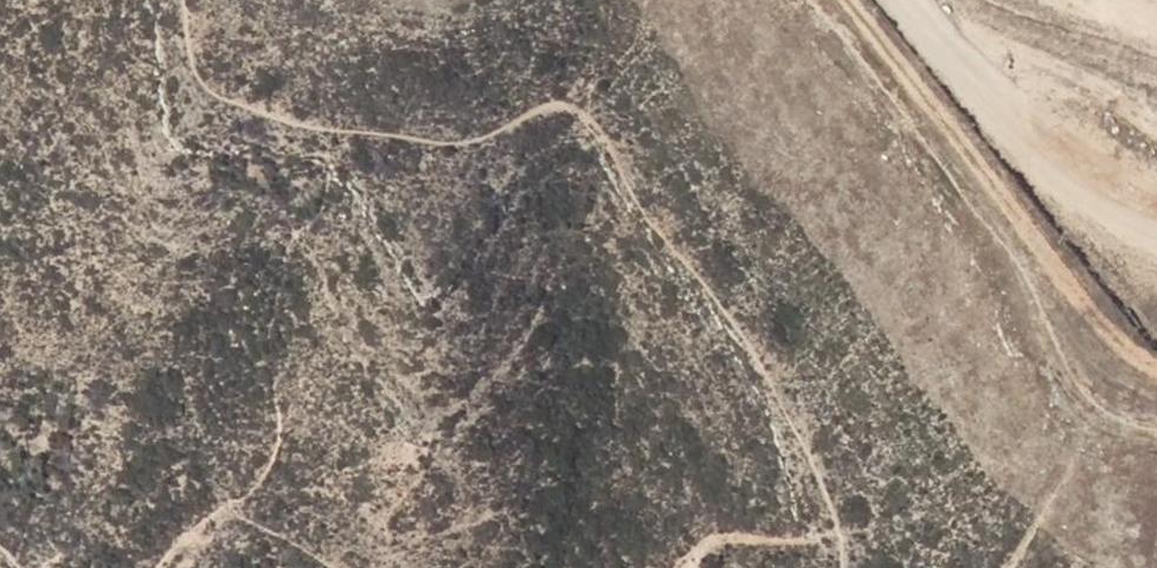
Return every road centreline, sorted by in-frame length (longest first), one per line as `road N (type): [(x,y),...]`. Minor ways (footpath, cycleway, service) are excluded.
road 1 (track): [(911,0),(1063,153),(1119,195),(1156,209)]

